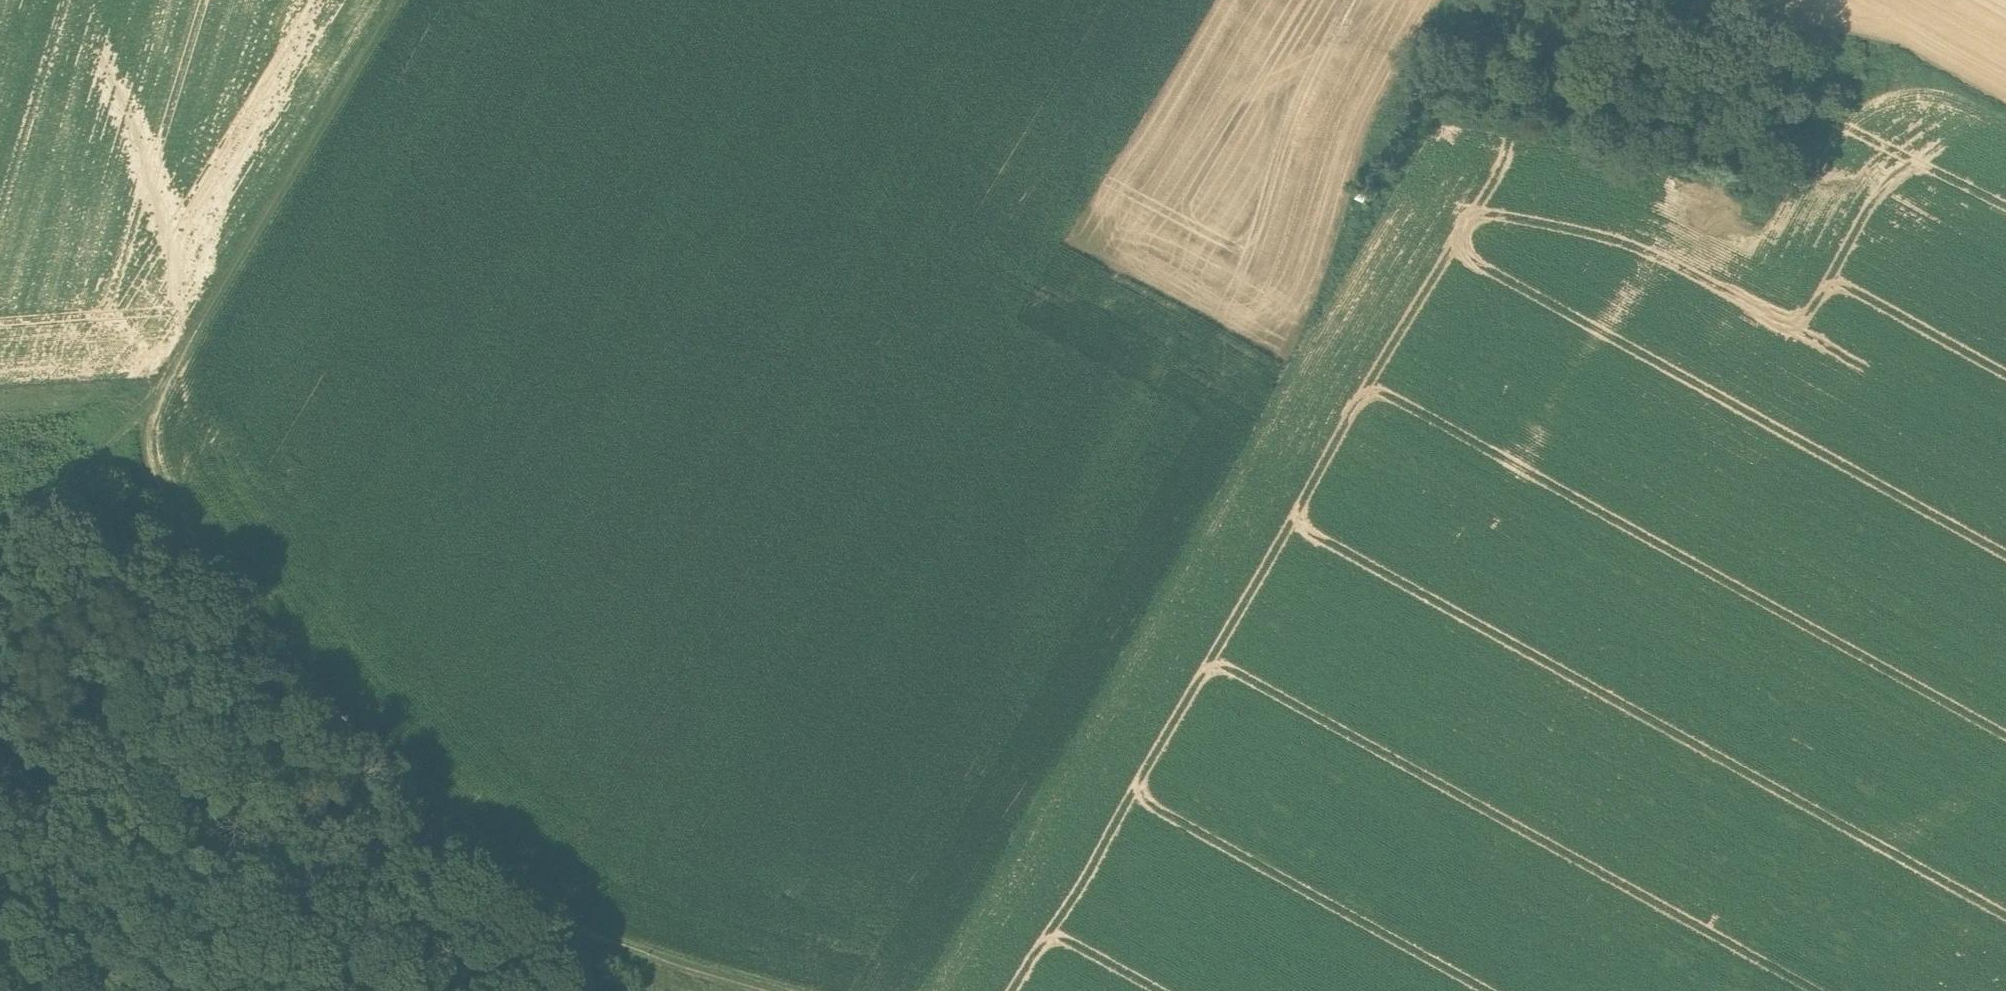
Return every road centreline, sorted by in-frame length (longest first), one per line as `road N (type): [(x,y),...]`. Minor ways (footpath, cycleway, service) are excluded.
road 1 (track): [(768,990),(555,914),(542,887),(406,771),(283,647),(173,506),(149,456),(164,385)]

